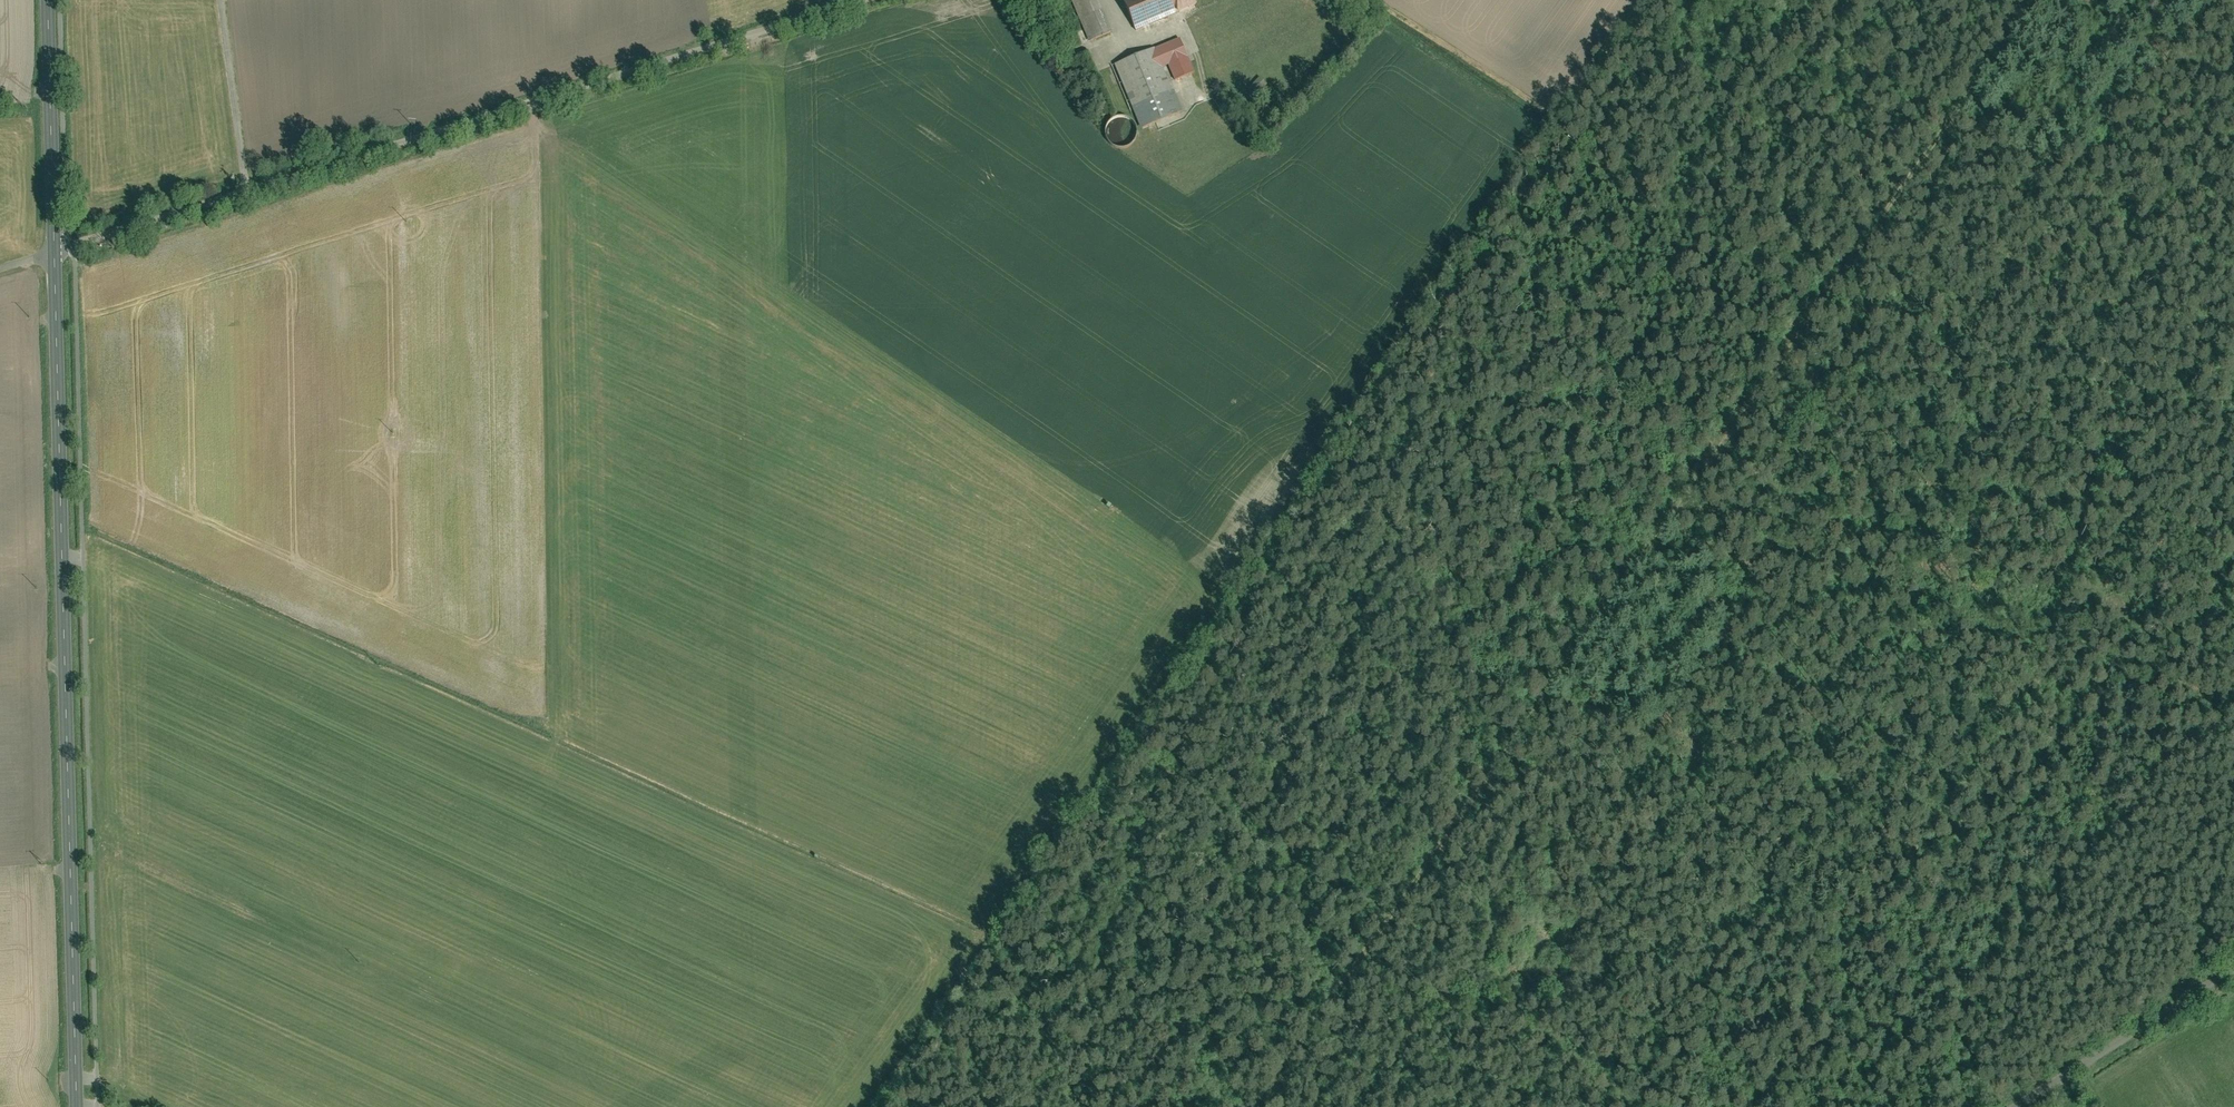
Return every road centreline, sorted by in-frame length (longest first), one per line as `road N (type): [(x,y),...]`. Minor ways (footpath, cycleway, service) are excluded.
road 1 (tertiary): [(55,249),(77,1106)]
road 2 (residential): [(55,249),(859,0)]
road 3 (residential): [(2233,955),(1984,1106)]
road 4 (tertiary): [(48,0),(55,249)]

